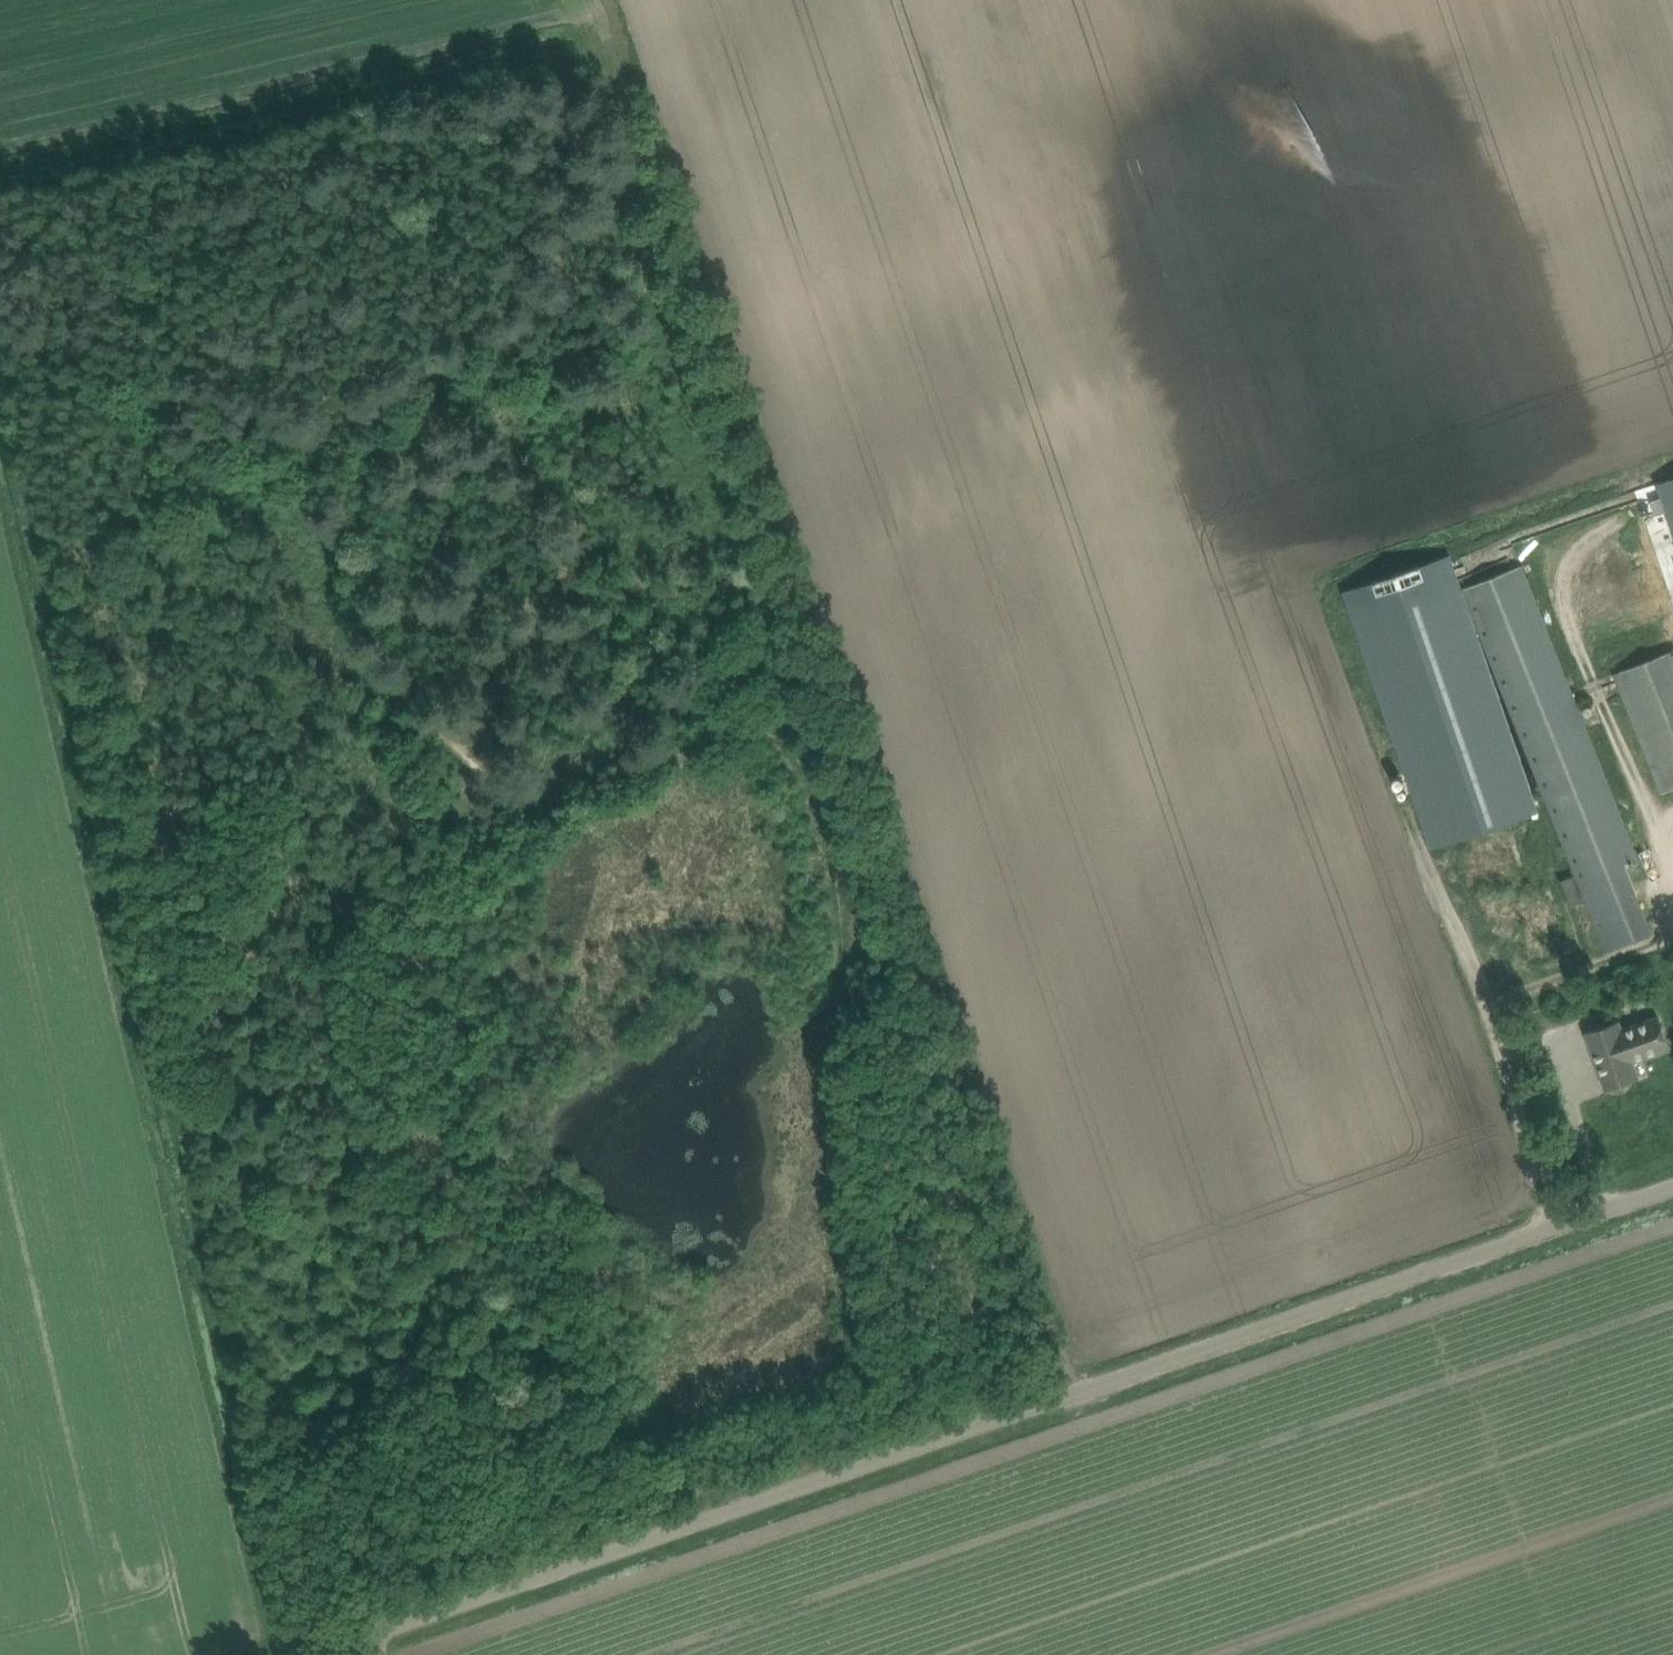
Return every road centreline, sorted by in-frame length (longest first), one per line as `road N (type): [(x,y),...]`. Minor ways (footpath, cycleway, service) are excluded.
road 1 (unclassified): [(294,1654),(1672,1183)]
road 2 (track): [(1427,868),(1561,1221)]

